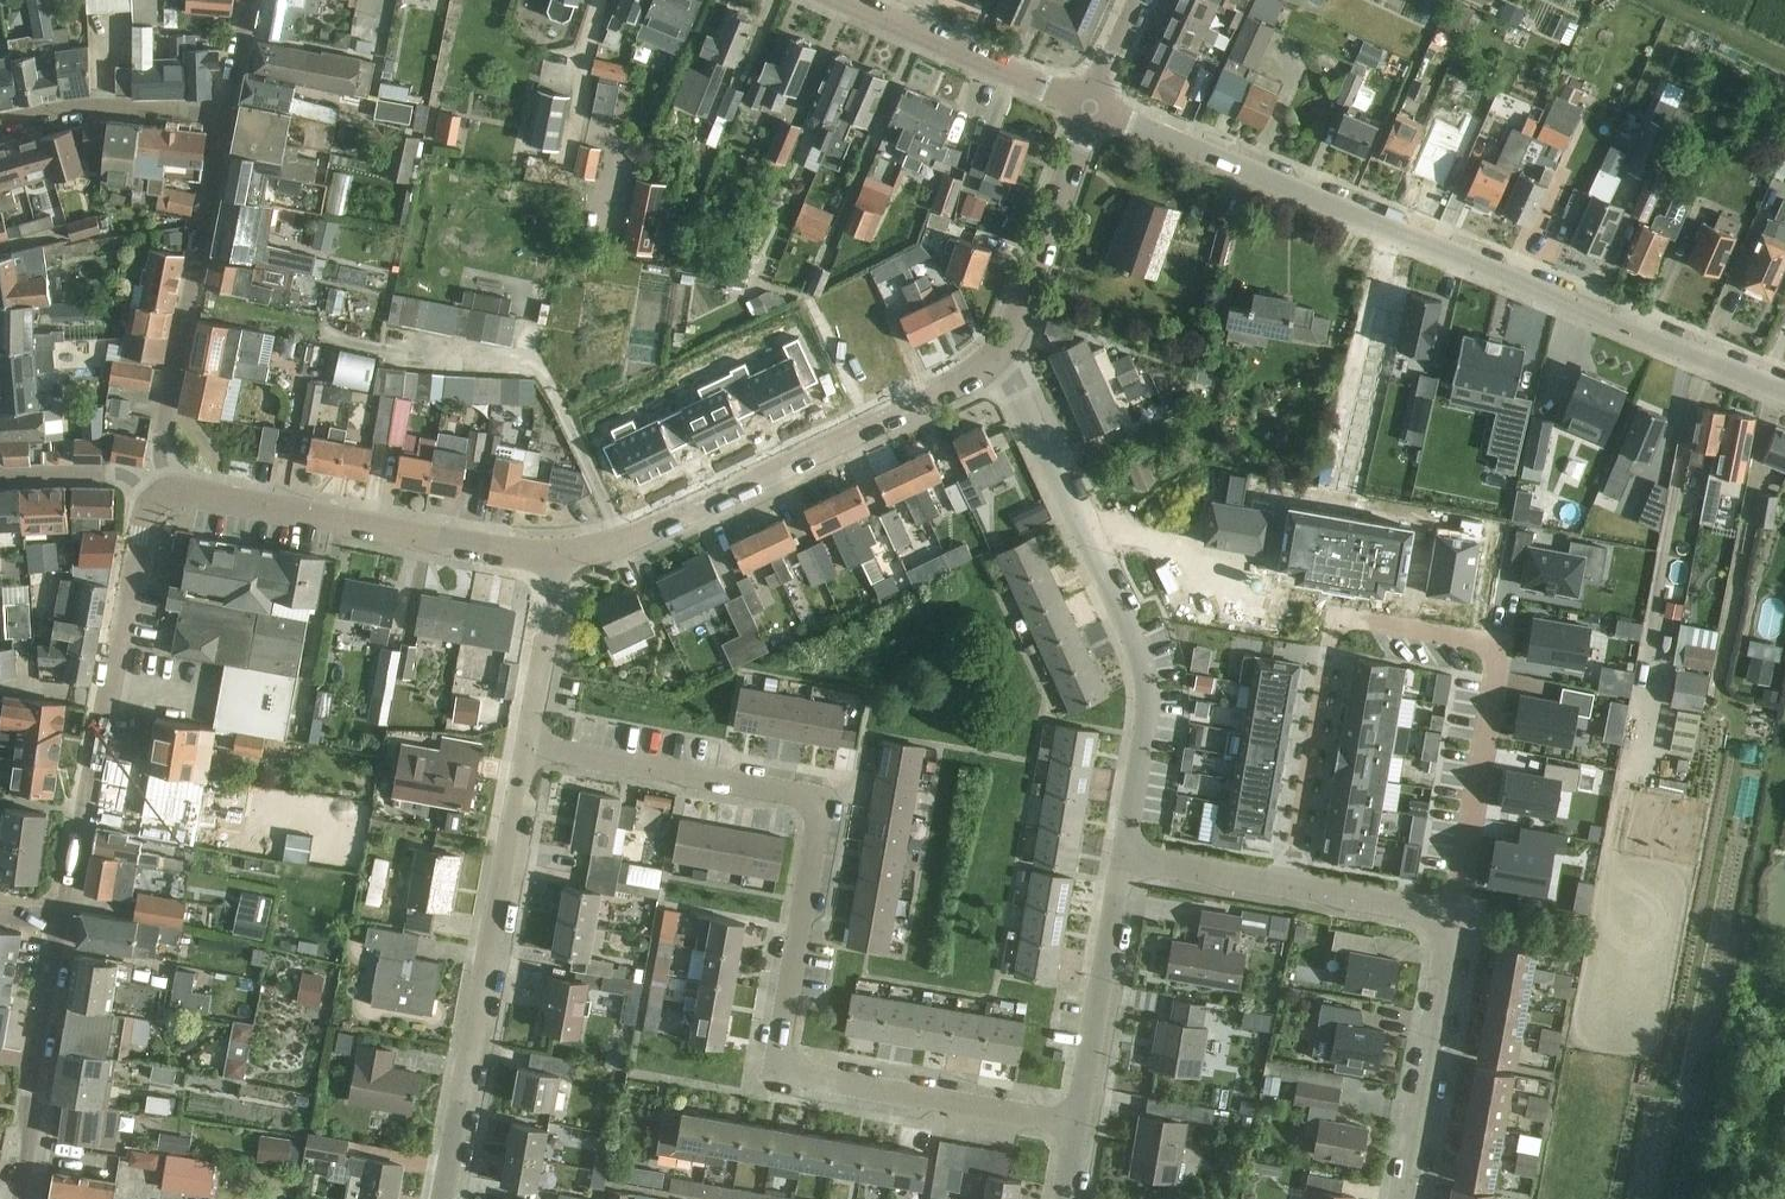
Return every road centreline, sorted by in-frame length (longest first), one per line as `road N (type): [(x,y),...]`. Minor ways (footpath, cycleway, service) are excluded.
road 1 (residential): [(1078,1123),(801,1074),(784,1061),(780,1038),(816,829),(807,799),(526,744)]
road 2 (residential): [(1784,389),(1089,99)]
road 3 (residential): [(1290,884),(1332,616),(1501,642),(1458,895),(1440,925)]
road 4 (residential): [(1126,855),(1149,682),(1002,359)]
road 5 (tertiary): [(562,561),(623,540),(1002,359)]
road 6 (residential): [(444,1198),(526,744)]
road 7 (tertiary): [(61,919),(152,501)]
road 8 (tertiary): [(562,561),(175,488)]
road 9 (residential): [(175,488),(159,442),(228,111)]
road 10 (tertiary): [(12,1198),(61,919)]
road 11 (residential): [(1399,1198),(1448,957),(1440,925)]
road 12 (tertiary): [(1002,359),(1089,99)]
road 13 (residential): [(1078,1123),(1126,855)]
road 14 (residential): [(1089,99),(849,0)]
road 15 (residential): [(0,124),(100,107),(228,111)]
road 16 (residential): [(526,744),(562,561)]
road 17 (residential): [(1290,884),(1126,855)]
road 18 (residential): [(152,501),(114,474),(0,476)]
road 19 (residential): [(1440,925),(1410,904),(1290,884)]

